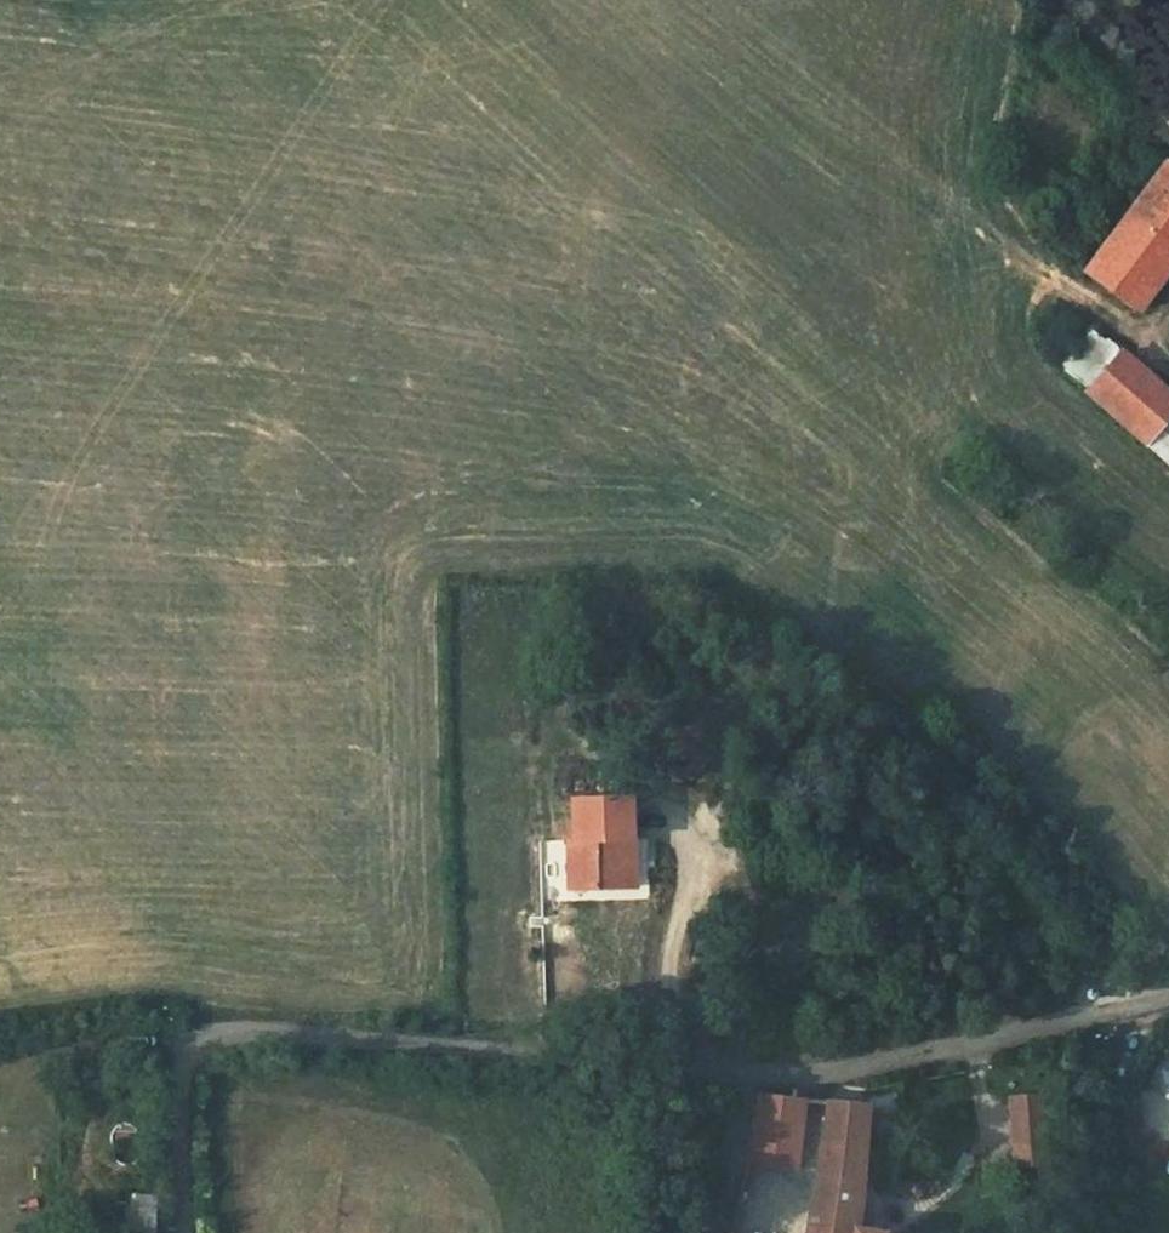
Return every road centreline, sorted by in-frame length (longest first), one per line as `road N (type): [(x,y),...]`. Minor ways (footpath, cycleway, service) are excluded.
road 1 (residential): [(185,1232),(180,1040),(416,1040),(746,1065),(906,1061),(1168,999)]
road 2 (residential): [(1087,0),(1168,93)]

